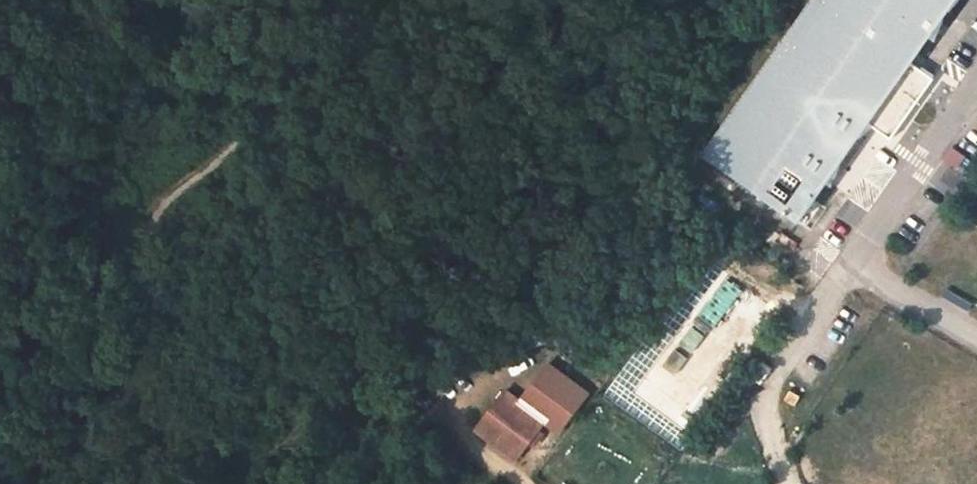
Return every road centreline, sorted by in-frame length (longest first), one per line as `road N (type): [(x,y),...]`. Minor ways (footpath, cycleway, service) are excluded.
road 1 (track): [(226,483),(180,408),(158,332),(157,271),(178,227),(252,139),(310,87),(433,0)]

